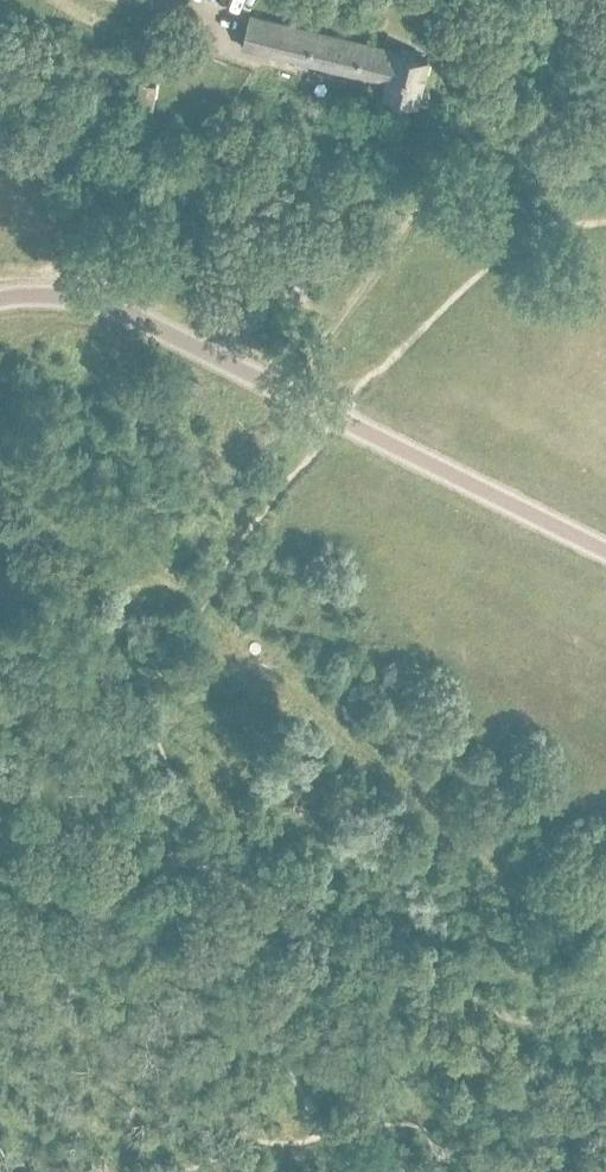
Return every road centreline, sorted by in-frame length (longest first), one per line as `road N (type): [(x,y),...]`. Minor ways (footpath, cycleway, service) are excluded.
road 1 (track): [(605,974),(361,755),(0,462)]
road 2 (track): [(320,425),(465,266),(504,238),(605,209)]
road 3 (track): [(328,1132),(261,1148),(242,1142),(228,1157),(178,1171)]

